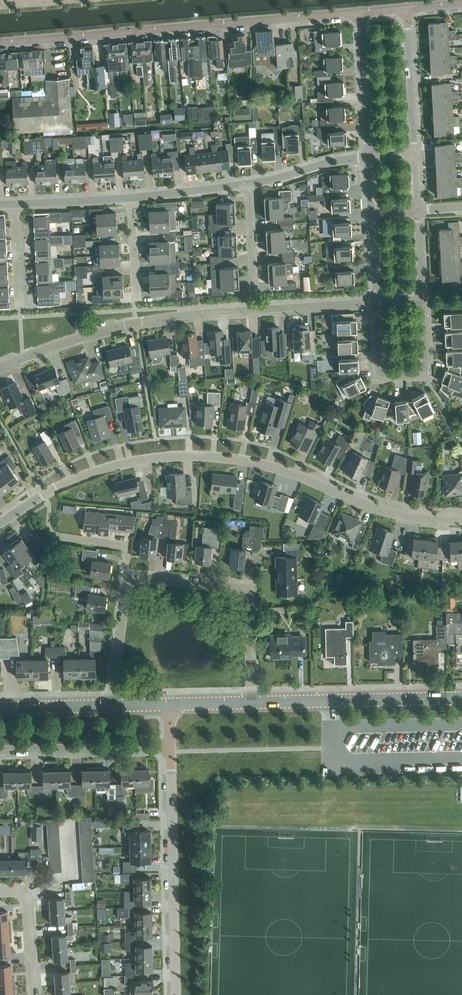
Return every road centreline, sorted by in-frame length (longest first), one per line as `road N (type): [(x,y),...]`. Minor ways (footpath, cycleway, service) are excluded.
road 1 (residential): [(0,521),(96,472),(202,456),(277,469),(394,513),(461,520)]
road 2 (residential): [(375,303),(137,322),(0,369)]
road 3 (residential): [(0,40),(360,12)]
road 4 (residential): [(173,994),(171,746)]
road 5 (residential): [(125,578),(248,589),(250,703)]
road 6 (secondary): [(250,703),(461,698)]
road 7 (residential): [(375,303),(379,373),(424,371),(422,300)]
road 8 (residential): [(0,750),(171,746)]
road 9 (residential): [(413,153),(408,8)]
road 10 (residential): [(360,12),(367,156)]
road 11 (residential): [(110,706),(125,578)]
road 12 (residential): [(367,156),(248,188)]

